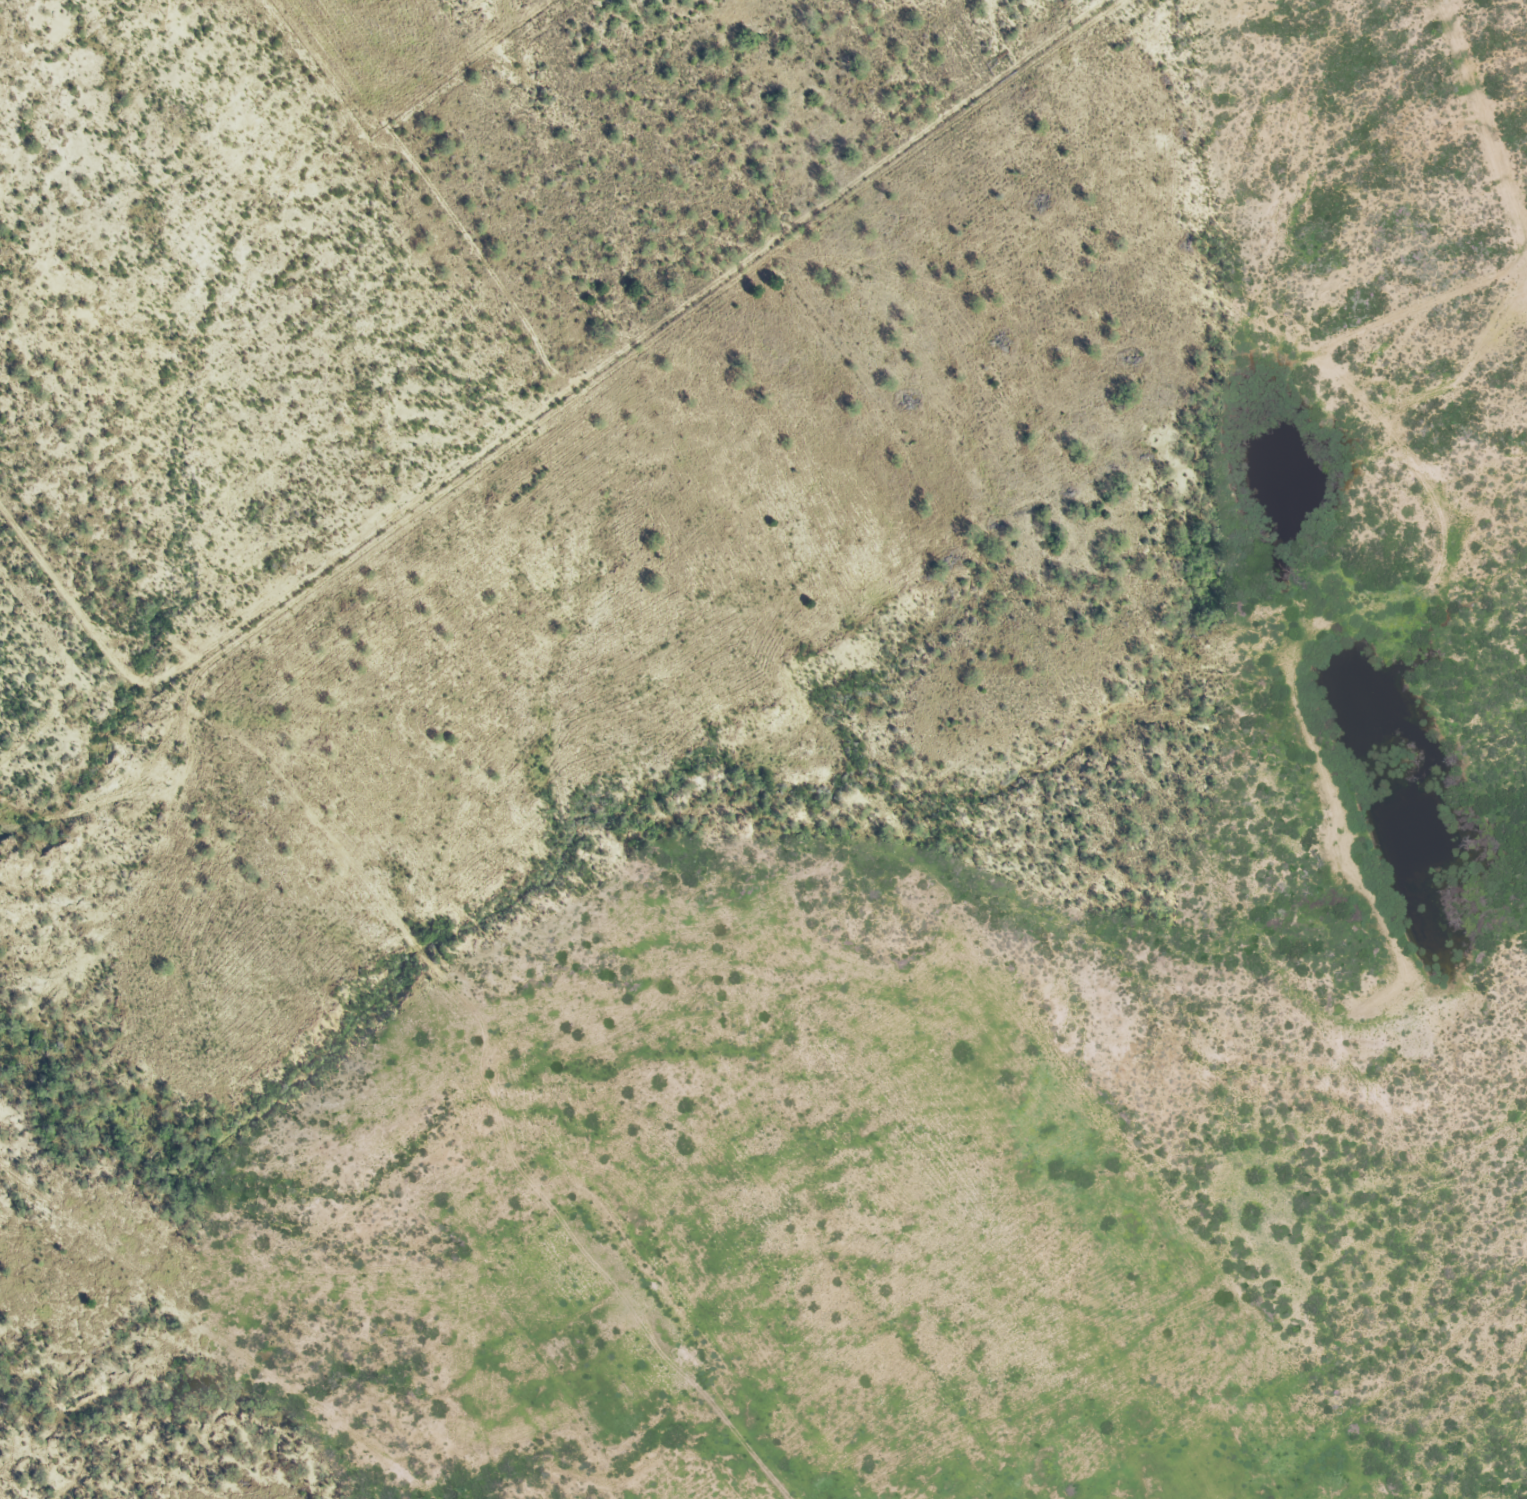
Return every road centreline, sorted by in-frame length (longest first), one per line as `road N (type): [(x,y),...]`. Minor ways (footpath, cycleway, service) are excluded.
road 1 (residential): [(1526,1312),(1434,1498)]
road 2 (residential): [(1356,586),(1526,476)]

